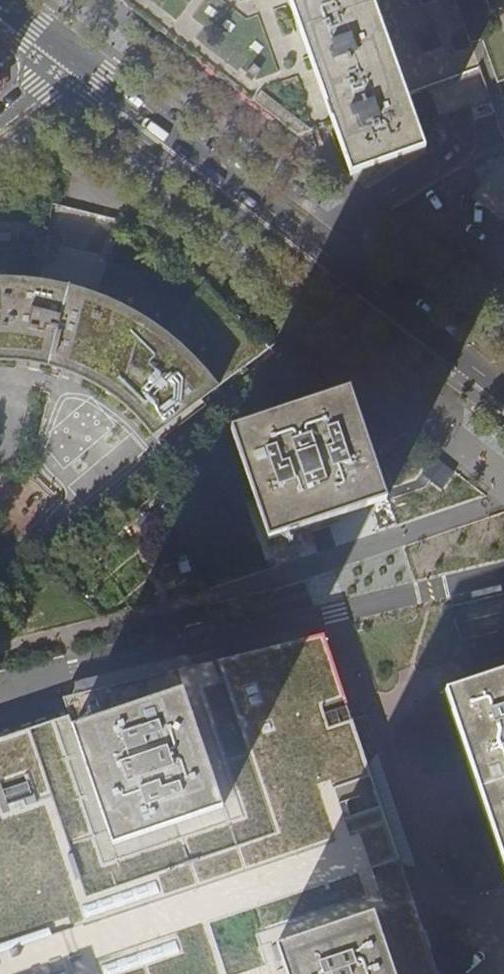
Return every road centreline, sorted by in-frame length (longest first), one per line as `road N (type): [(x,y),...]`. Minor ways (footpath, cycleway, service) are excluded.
road 1 (residential): [(316,241),(463,145),(410,0)]
road 2 (secondary): [(316,241),(91,68)]
road 3 (secondary): [(503,385),(316,241)]

